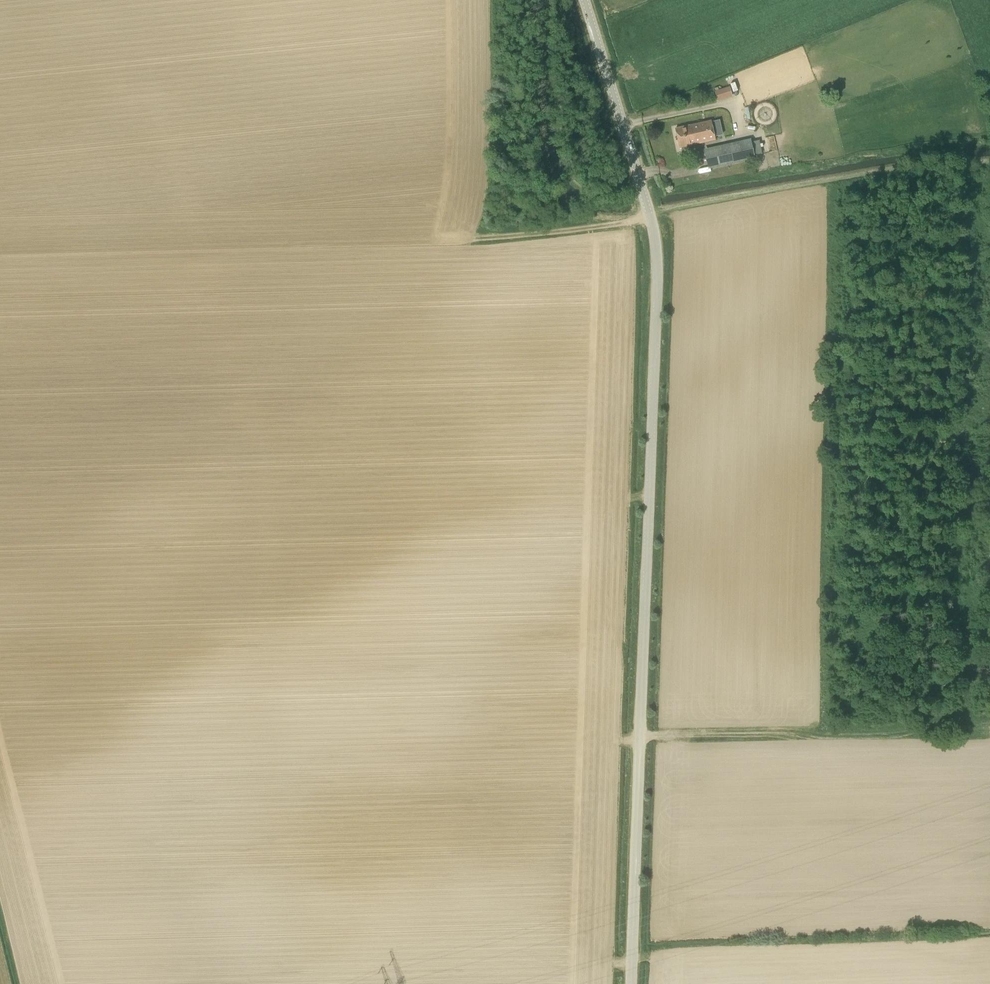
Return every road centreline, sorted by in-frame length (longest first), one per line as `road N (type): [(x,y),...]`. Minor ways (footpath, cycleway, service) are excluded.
road 1 (tertiary): [(632,983),(658,268),(584,0)]
road 2 (track): [(474,242),(650,218)]

